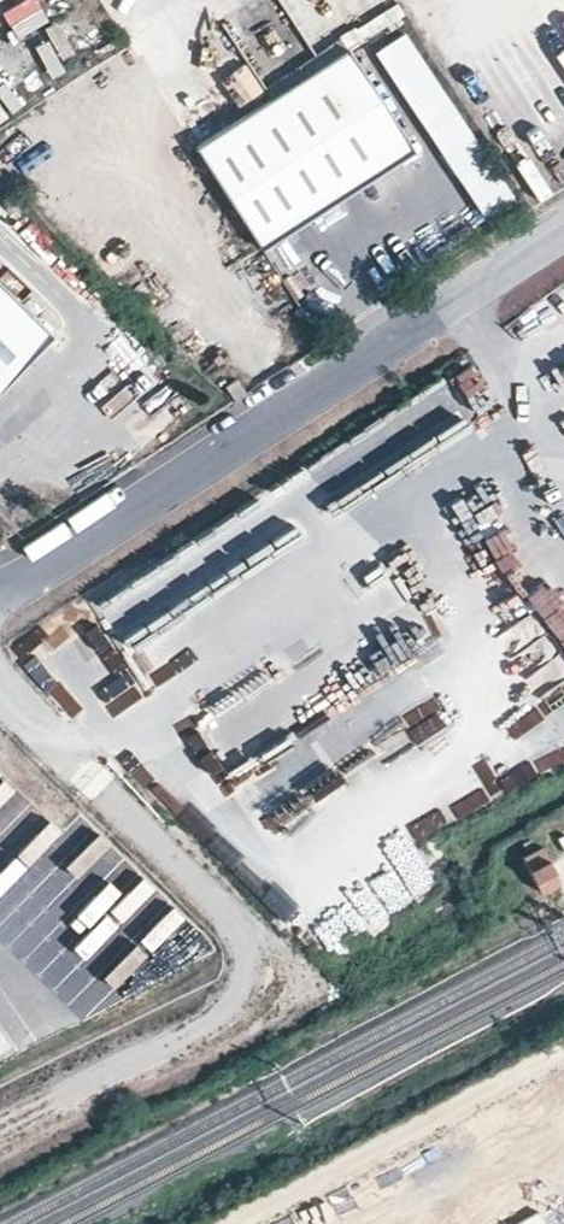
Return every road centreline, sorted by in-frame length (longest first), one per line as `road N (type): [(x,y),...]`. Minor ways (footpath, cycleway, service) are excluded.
road 1 (unclassified): [(0,587),(18,585),(563,226)]

